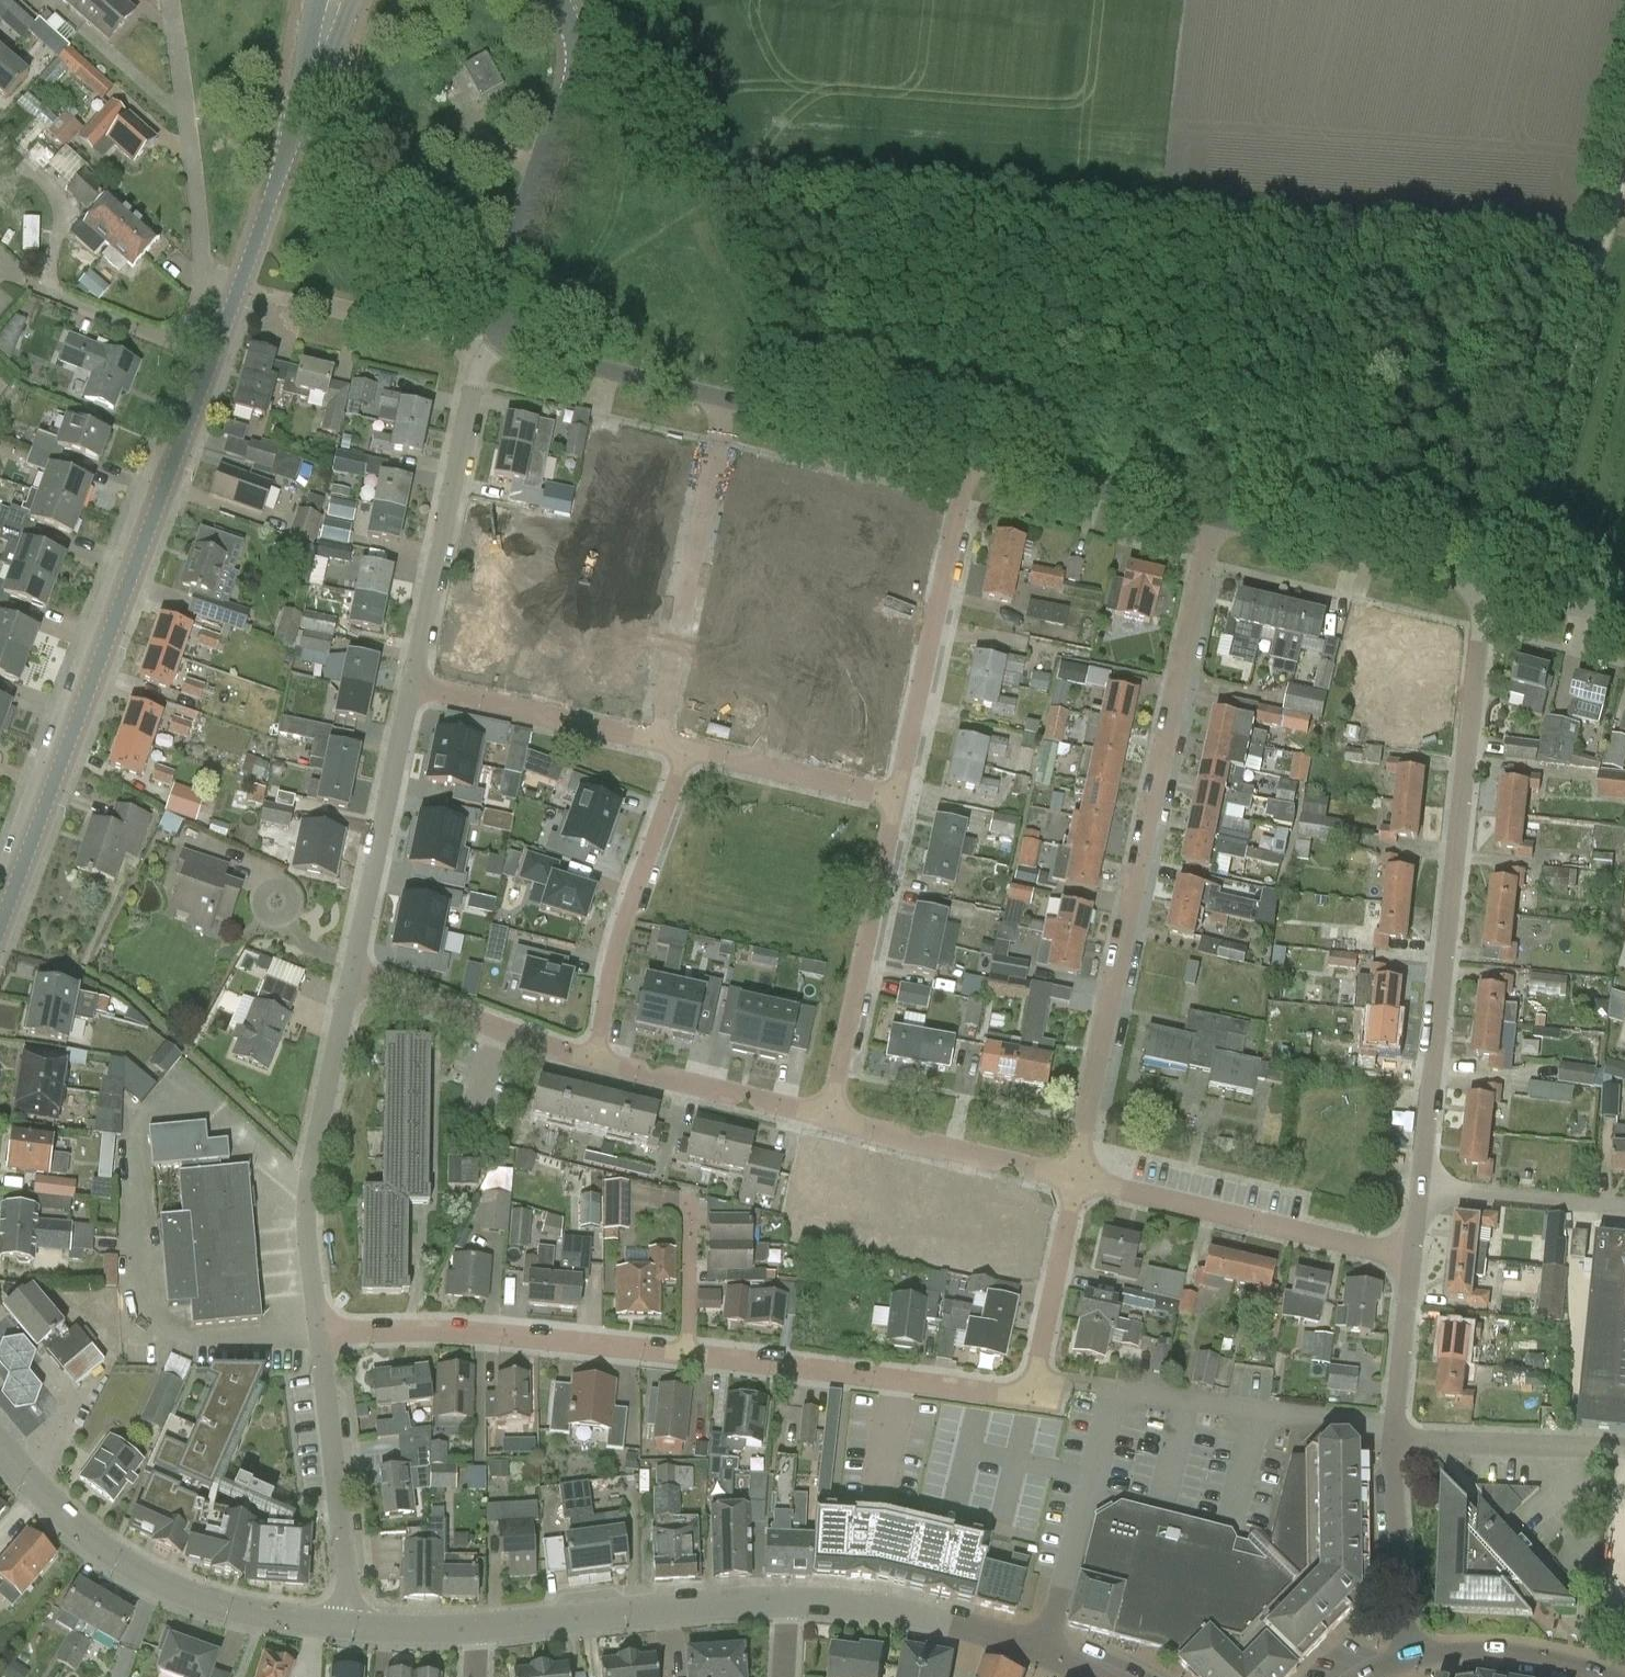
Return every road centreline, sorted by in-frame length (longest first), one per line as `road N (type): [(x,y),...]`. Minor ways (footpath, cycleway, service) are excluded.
road 1 (tertiary): [(0,931),(240,283)]
road 2 (residential): [(1075,1177),(1214,520)]
road 3 (residential): [(1420,1192),(1485,584)]
road 4 (residential): [(1044,1650),(1113,1391),(1394,1425)]
road 5 (track): [(1502,588),(1624,133)]
road 6 (tertiary): [(0,1445),(63,1518),(158,1583),(262,1614),(355,1627)]
road 7 (residential): [(321,1337),(308,1187),(352,973)]
road 8 (residential): [(686,1358),(423,1330),(321,1337)]
road 9 (unclassified): [(503,339),(497,297),(573,46),(560,0)]
road 10 (residential): [(1034,1394),(686,1358)]
road 11 (residential): [(1413,1258),(1075,1177)]
road 12 (residential): [(659,740),(729,402)]
road 13 (residential): [(896,798),(969,461)]
road 14 (residential): [(409,682),(481,356)]
road 15 (residential): [(827,1119),(896,798)]
road 16 (residential): [(594,1060),(615,951),(689,747)]
road 17 (tertiary): [(480,1627),(790,1603)]
road 18 (tertiary): [(240,283),(335,0)]
road 19 (residential): [(352,973),(409,682)]
road 20 (residential): [(355,1627),(321,1337)]
road 21 (unclassified): [(1485,584),(1214,520)]
road 22 (residential): [(166,0),(206,271)]
road 23 (residential): [(206,271),(192,317),(177,333),(154,339),(0,273)]
road 24 (tertiary): [(790,1603),(949,1622),(1044,1650)]
road 25 (residential): [(594,1060),(352,973)]
road 26 (residential): [(659,740),(409,682)]
road 27 (residential): [(1075,1177),(827,1119)]
road 28 (unclassified): [(1214,520),(969,461)]
road 29 (unclassified): [(969,461),(729,402)]
road 30 (residential): [(827,1119),(594,1060)]
road 31 (unclassified): [(729,402),(503,339)]
road 32 (residential): [(1624,1451),(1392,1442)]
road 33 (residential): [(265,290),(465,345),(481,356)]
road 34 (residential): [(1034,1394),(1075,1177)]
road 35 (residential): [(1406,1660),(1392,1442)]
road 36 (residential): [(896,798),(689,747)]
road 37 (residential): [(1624,1205),(1420,1192)]
road 38 (tertiary): [(1602,1674),(1517,1653),(1406,1660)]
road 39 (residential): [(1394,1425),(1413,1258)]
road 40 (residential): [(686,1358),(690,1199)]
road 41 (unclassified): [(1624,615),(1485,584)]
road 42 (tertiary): [(355,1627),(480,1627)]

